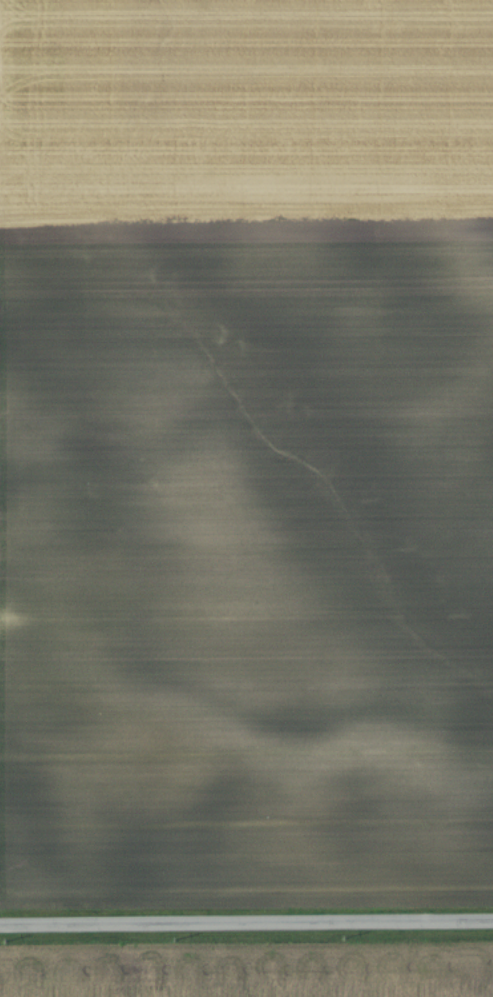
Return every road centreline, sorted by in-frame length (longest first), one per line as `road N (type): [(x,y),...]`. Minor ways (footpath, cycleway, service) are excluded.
road 1 (residential): [(0,926),(492,922)]

